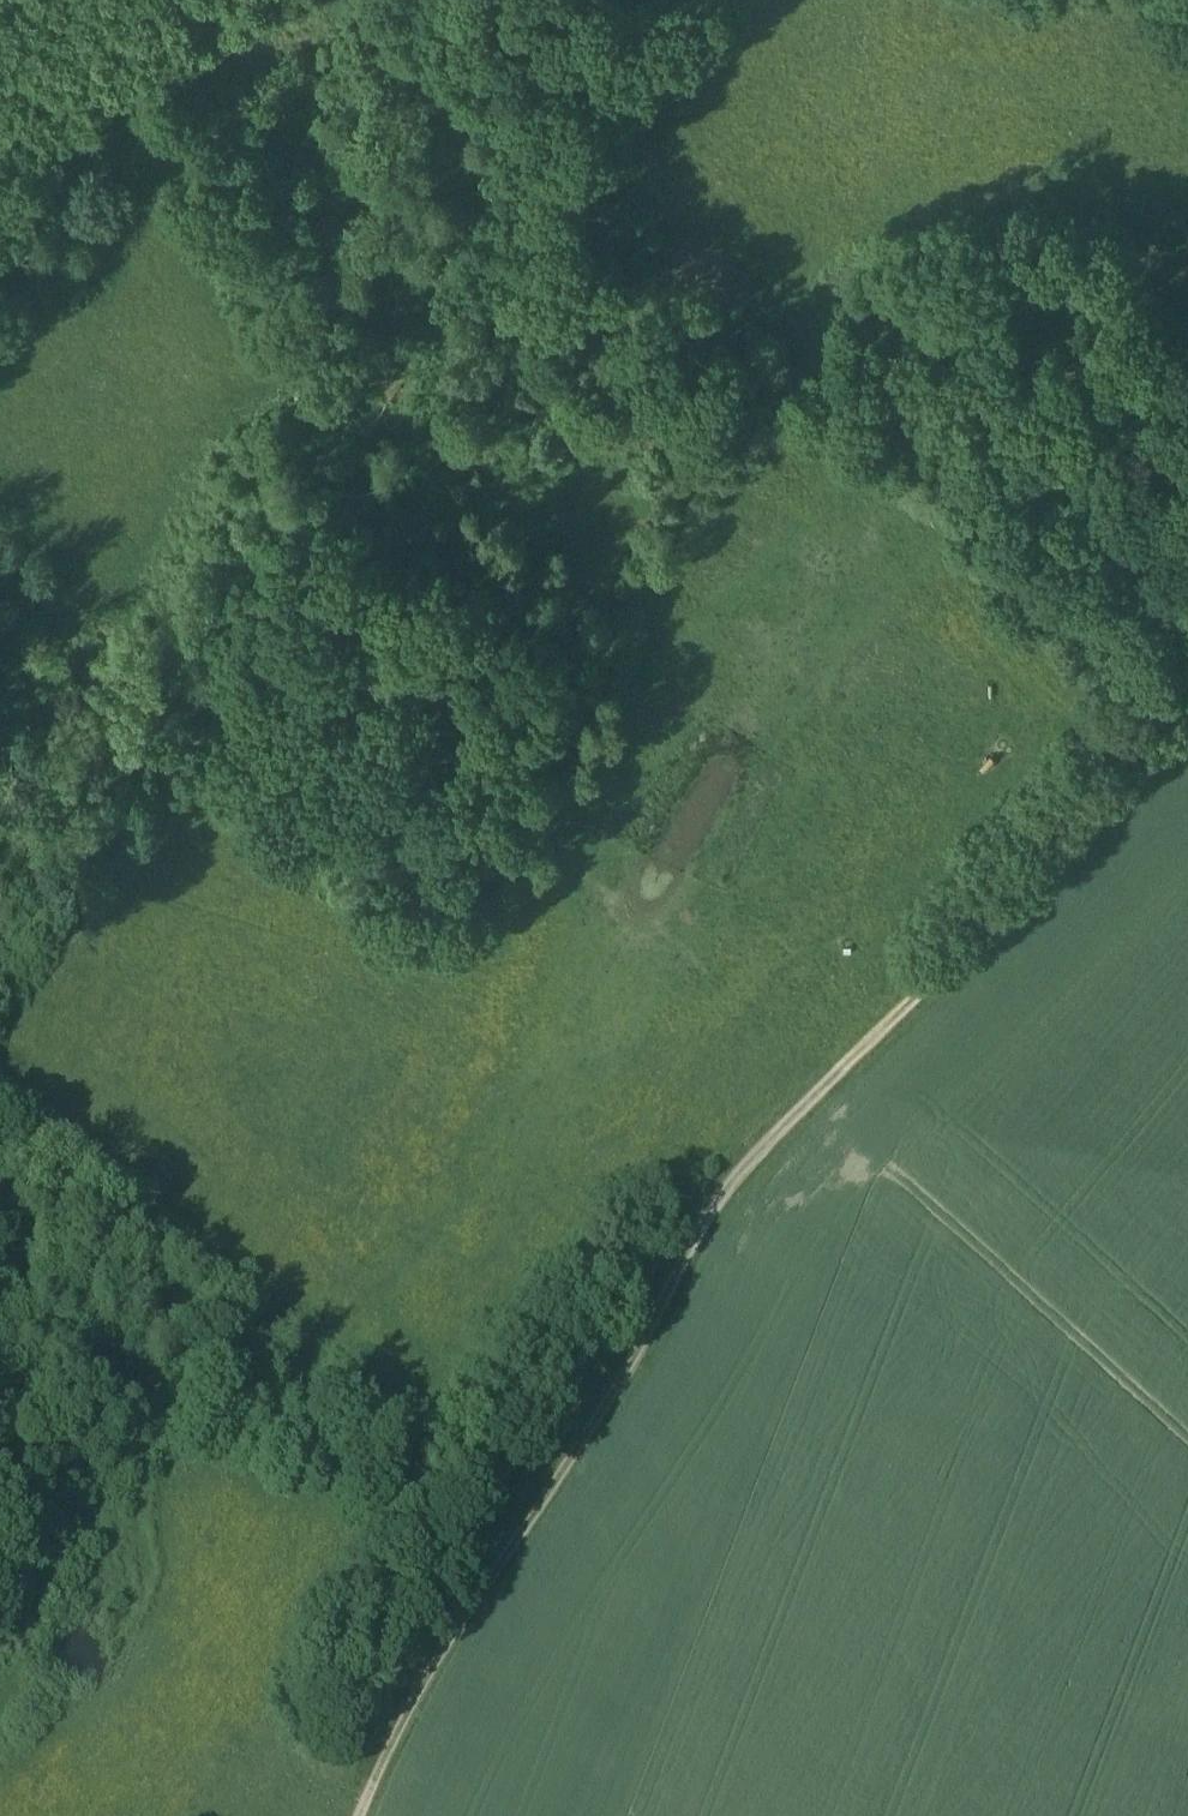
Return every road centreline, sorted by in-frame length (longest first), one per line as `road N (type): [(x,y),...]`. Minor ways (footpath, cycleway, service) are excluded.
road 1 (track): [(356,1815),(432,1667),(629,1364),(674,1253),(706,1205),(1109,804),(1187,745)]
road 2 (track): [(295,0),(0,164)]

